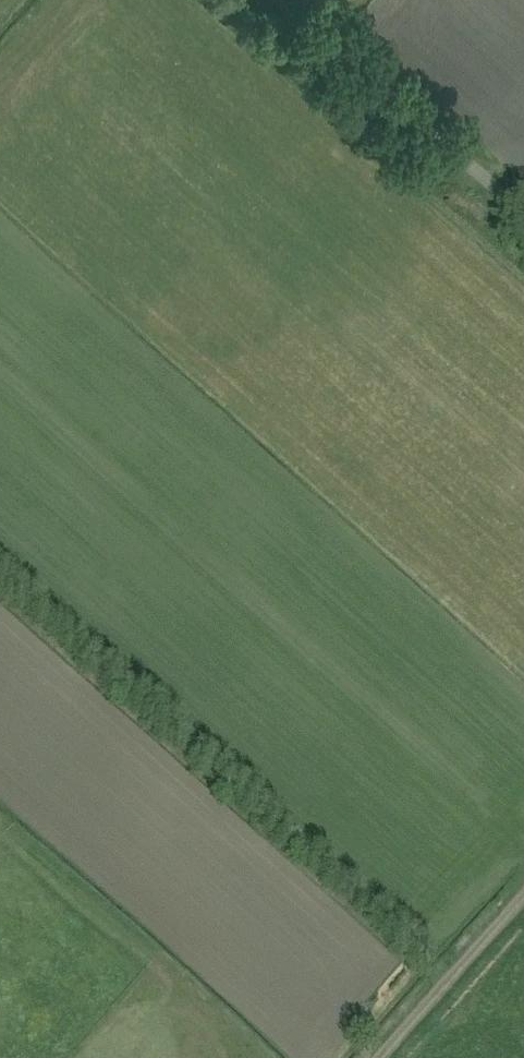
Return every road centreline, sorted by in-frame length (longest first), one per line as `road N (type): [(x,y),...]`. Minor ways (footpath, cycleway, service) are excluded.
road 1 (unclassified): [(523,210),(286,0)]
road 2 (track): [(523,896),(377,1057)]

